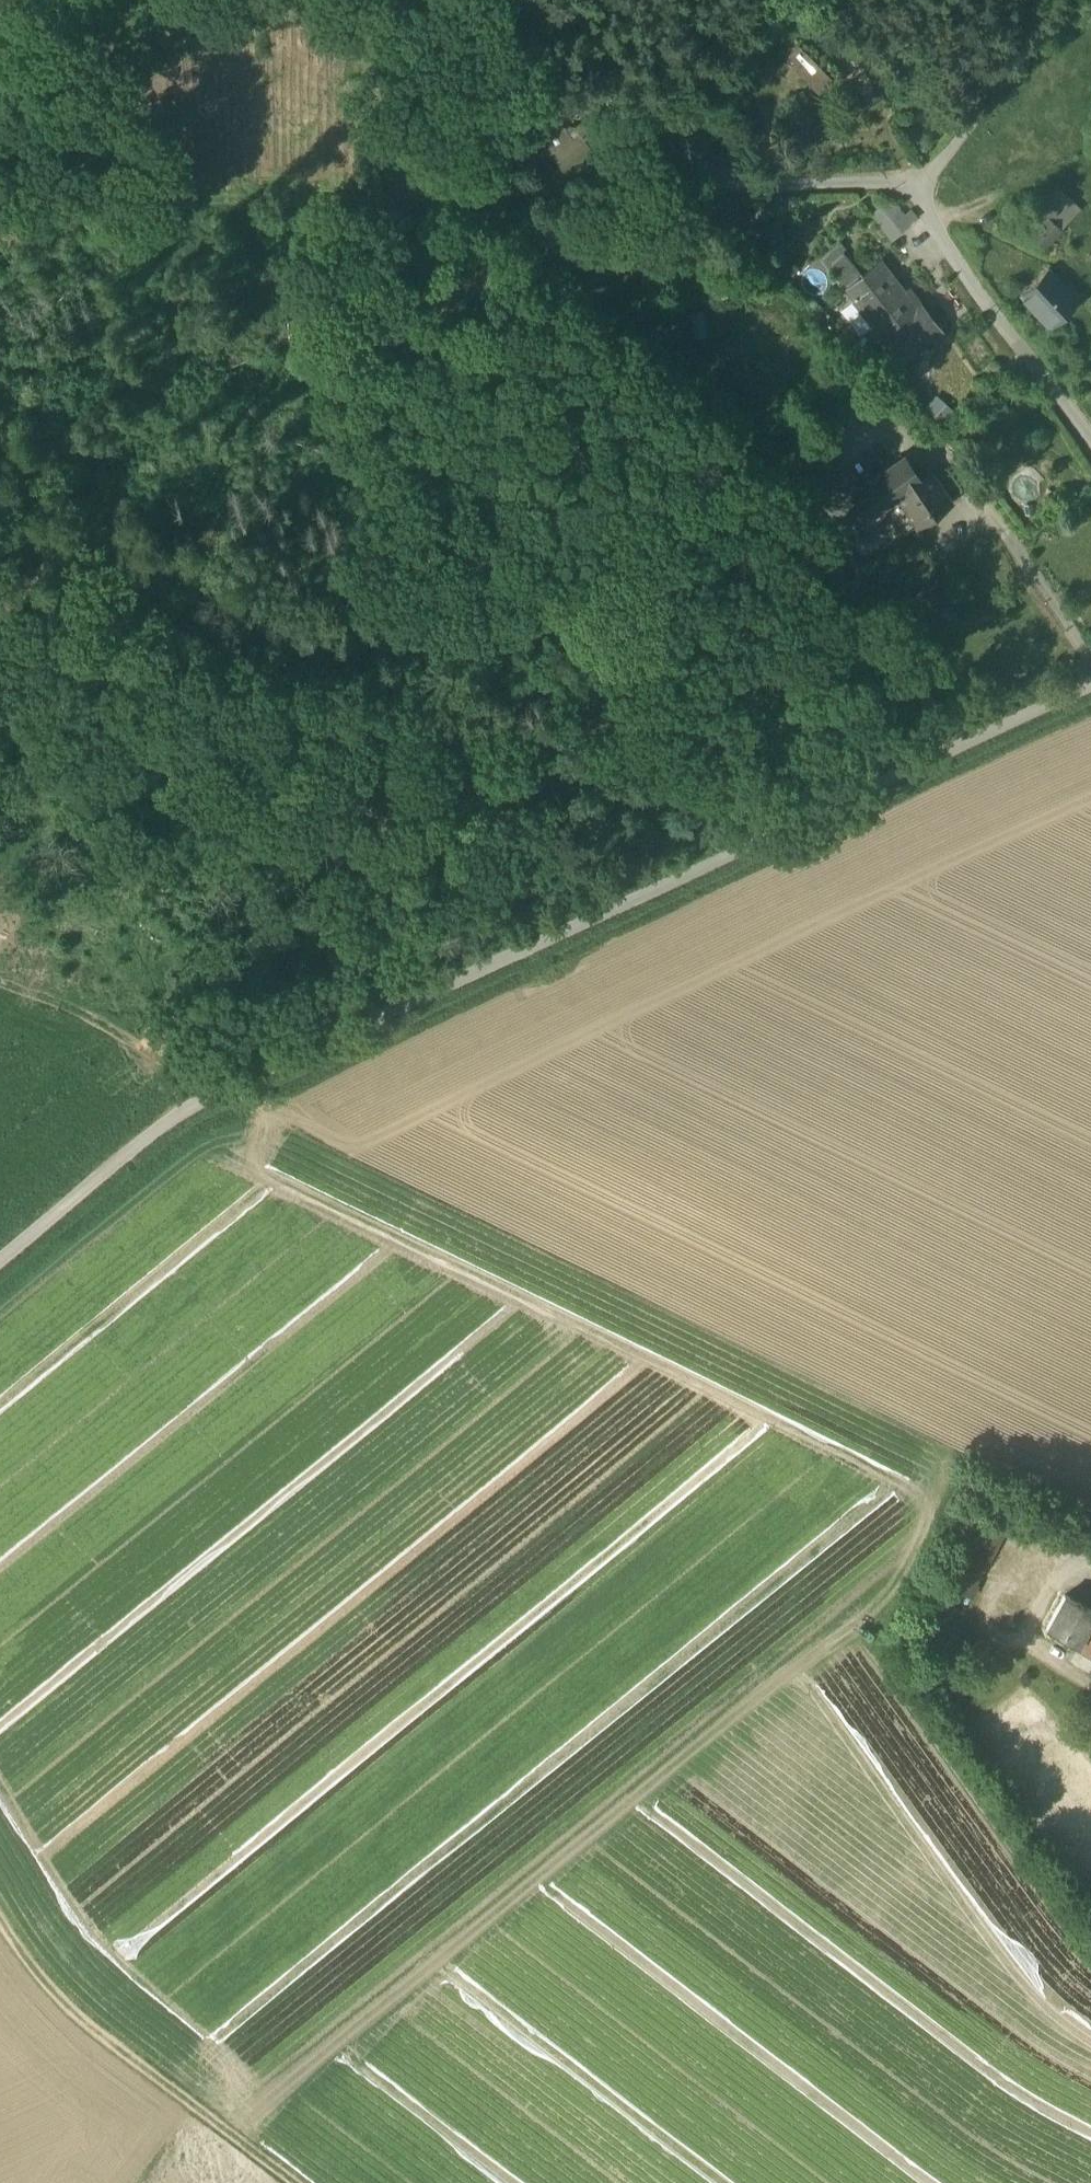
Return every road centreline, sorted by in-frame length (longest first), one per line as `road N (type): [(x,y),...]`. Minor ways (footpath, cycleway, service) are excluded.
road 1 (track): [(0,1260),(182,1110),(1090,684)]
road 2 (track): [(0,204),(522,191)]
road 3 (residential): [(522,191),(920,182)]
road 4 (track): [(295,2182),(32,1977),(0,1921)]
road 5 (residential): [(920,182),(938,234),(1090,443)]
road 6 (residential): [(1064,0),(920,182)]

